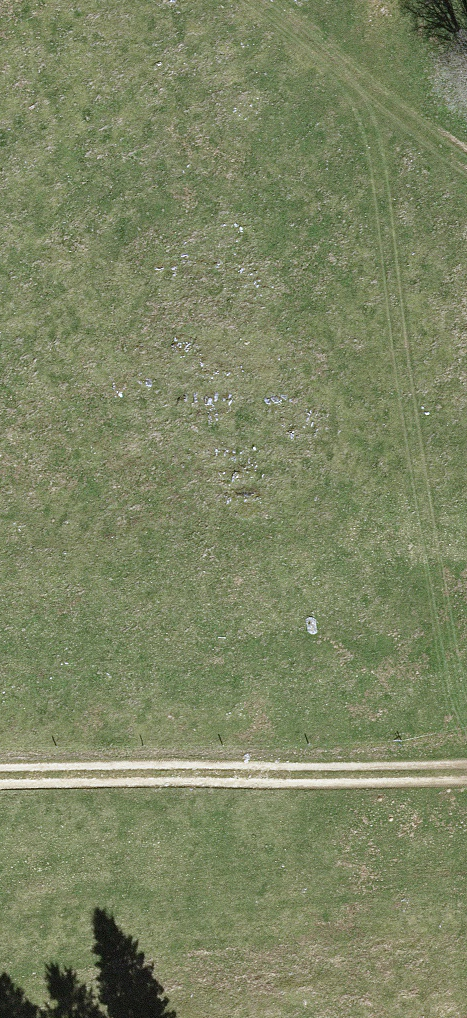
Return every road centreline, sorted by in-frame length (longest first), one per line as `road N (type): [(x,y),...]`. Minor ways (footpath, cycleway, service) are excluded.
road 1 (track): [(459,777),(364,105),(466,163)]
road 2 (track): [(466,777),(0,782)]
road 3 (track): [(364,105),(250,0)]

